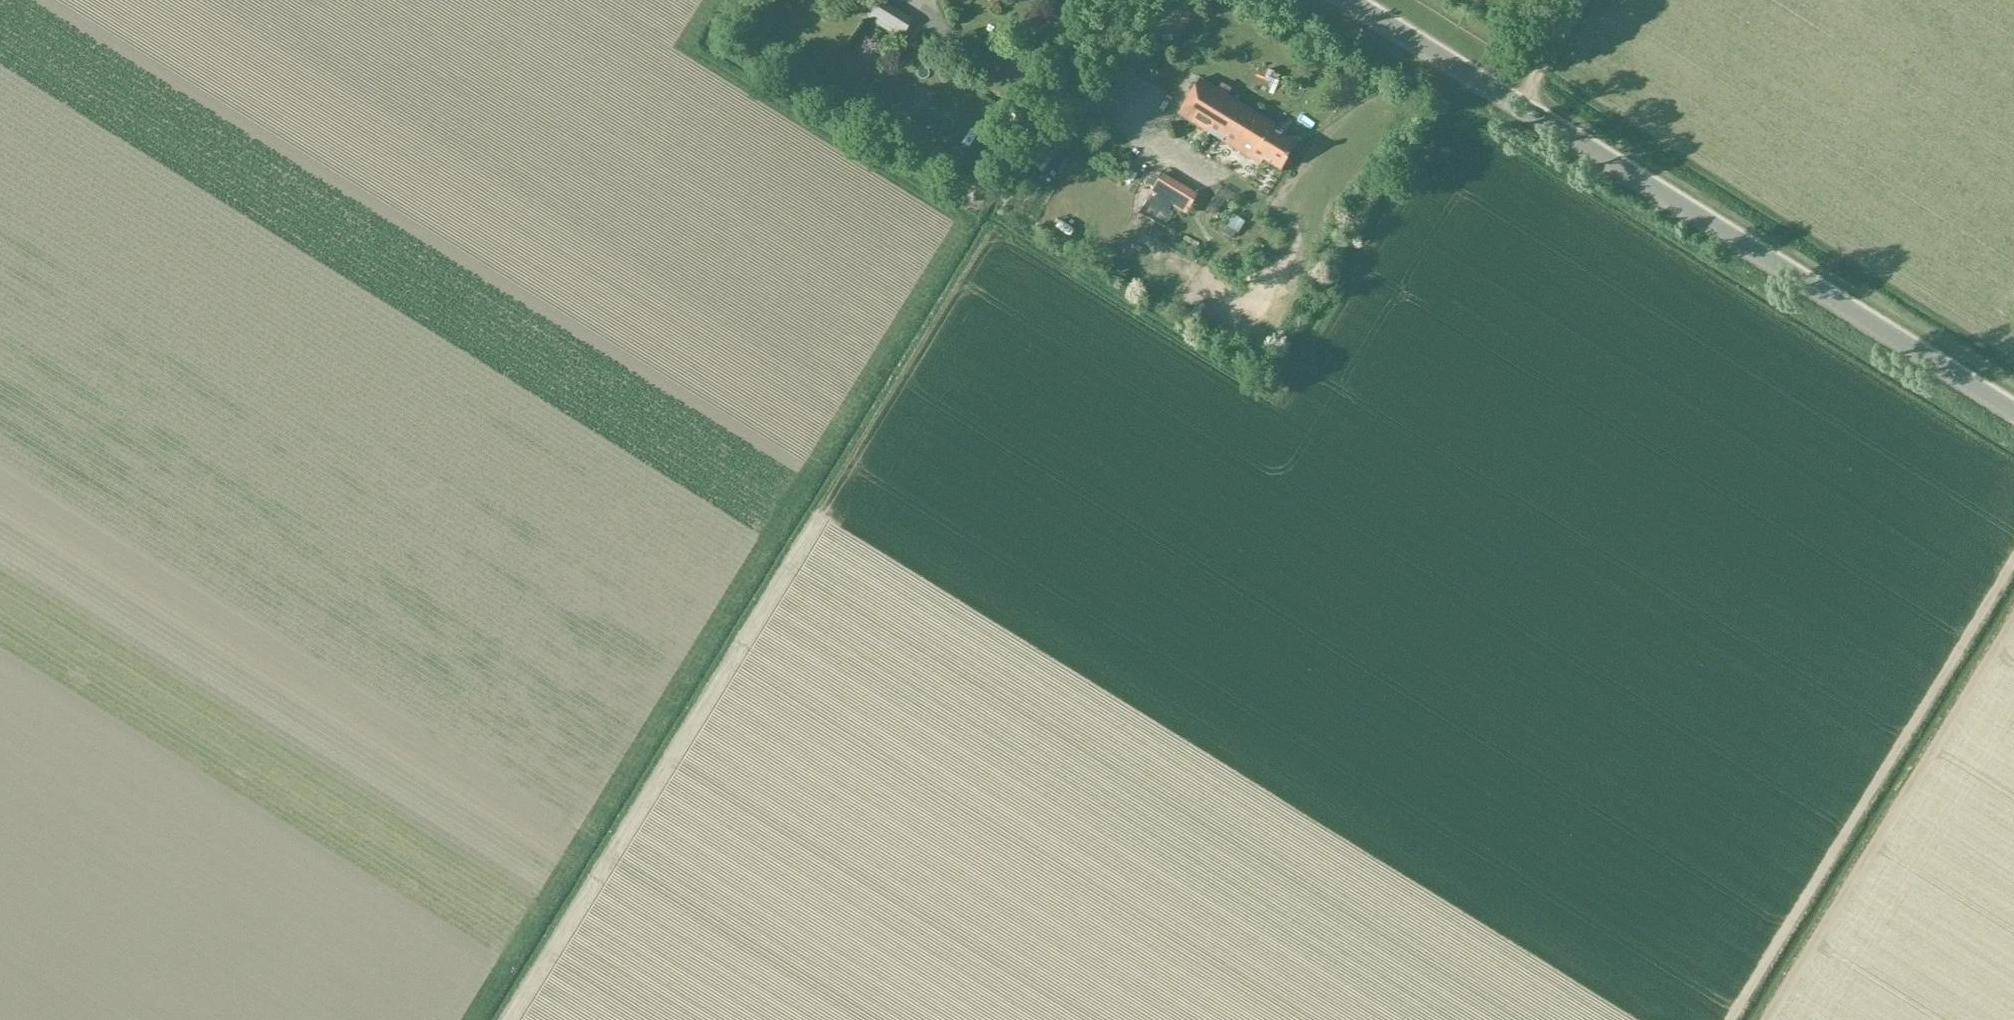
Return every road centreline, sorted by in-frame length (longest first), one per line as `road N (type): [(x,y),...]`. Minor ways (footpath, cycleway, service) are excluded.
road 1 (unclassified): [(2013,414),(1348,0)]

